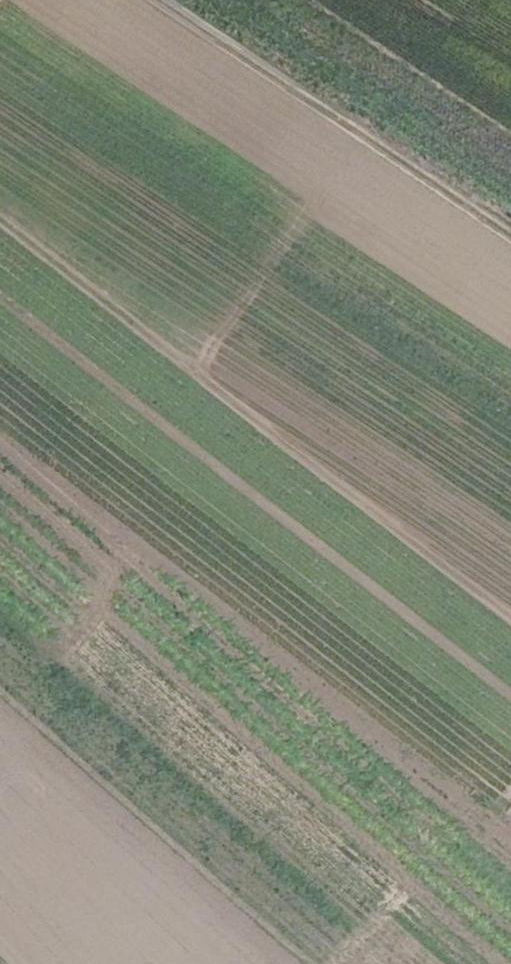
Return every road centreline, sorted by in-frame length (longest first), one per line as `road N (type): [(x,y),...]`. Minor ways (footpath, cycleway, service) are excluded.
road 1 (track): [(175,0),(510,228)]

